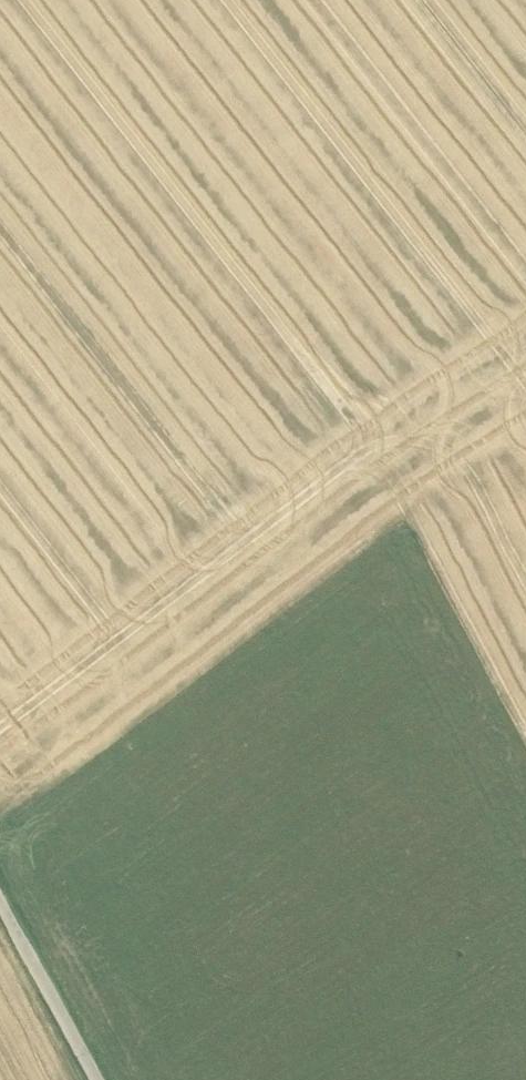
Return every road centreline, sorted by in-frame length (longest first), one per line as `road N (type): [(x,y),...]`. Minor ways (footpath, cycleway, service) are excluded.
road 1 (track): [(0,901),(97,1079)]

